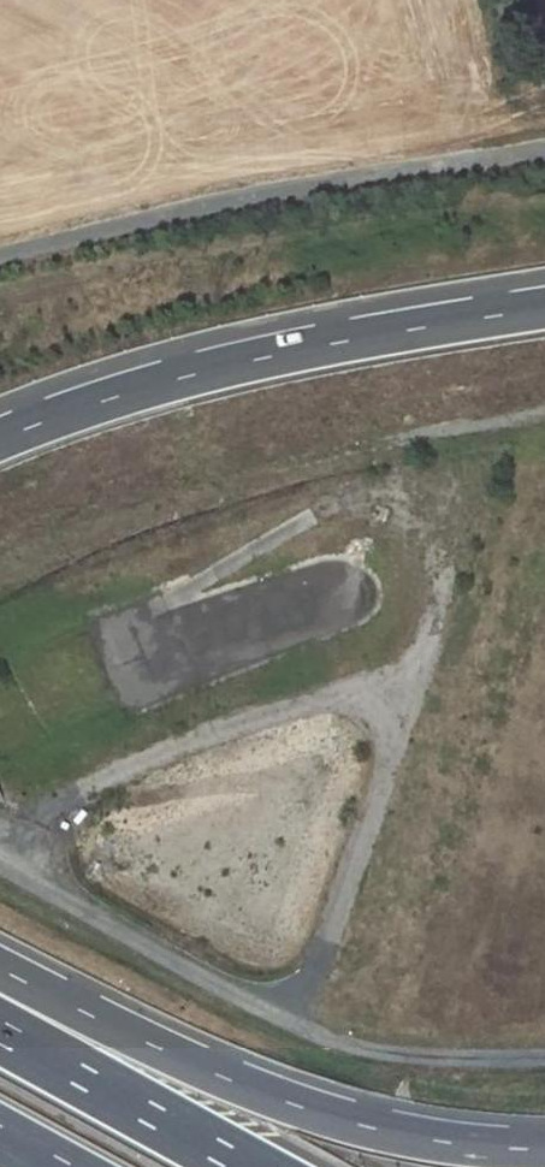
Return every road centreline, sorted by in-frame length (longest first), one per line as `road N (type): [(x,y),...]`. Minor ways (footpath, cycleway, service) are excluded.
road 1 (motorway): [(544,1149),(461,1145),(320,1113),(186,1062),(0,967)]
road 2 (motorway): [(544,308),(204,371),(0,440)]
road 3 (unclassified): [(544,145),(160,213),(0,252)]
road 4 (motorway): [(246,1166),(0,1032)]

